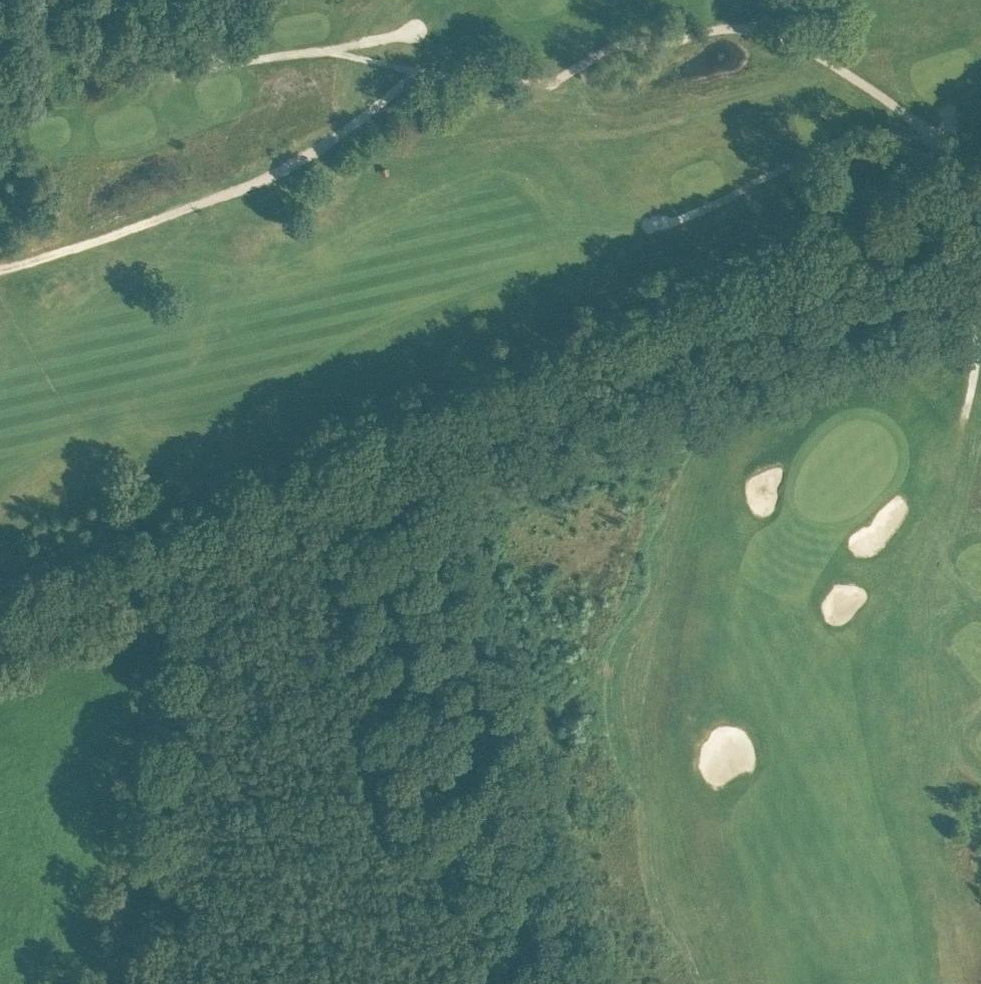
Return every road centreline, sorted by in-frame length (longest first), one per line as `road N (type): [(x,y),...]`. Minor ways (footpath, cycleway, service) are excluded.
road 1 (track): [(0,269),(273,173),(427,73),(552,81),(604,50),(722,28),(816,53),(892,102),(953,144),(980,203)]
road 2 (track): [(950,983),(922,808),(919,620),(966,414)]

